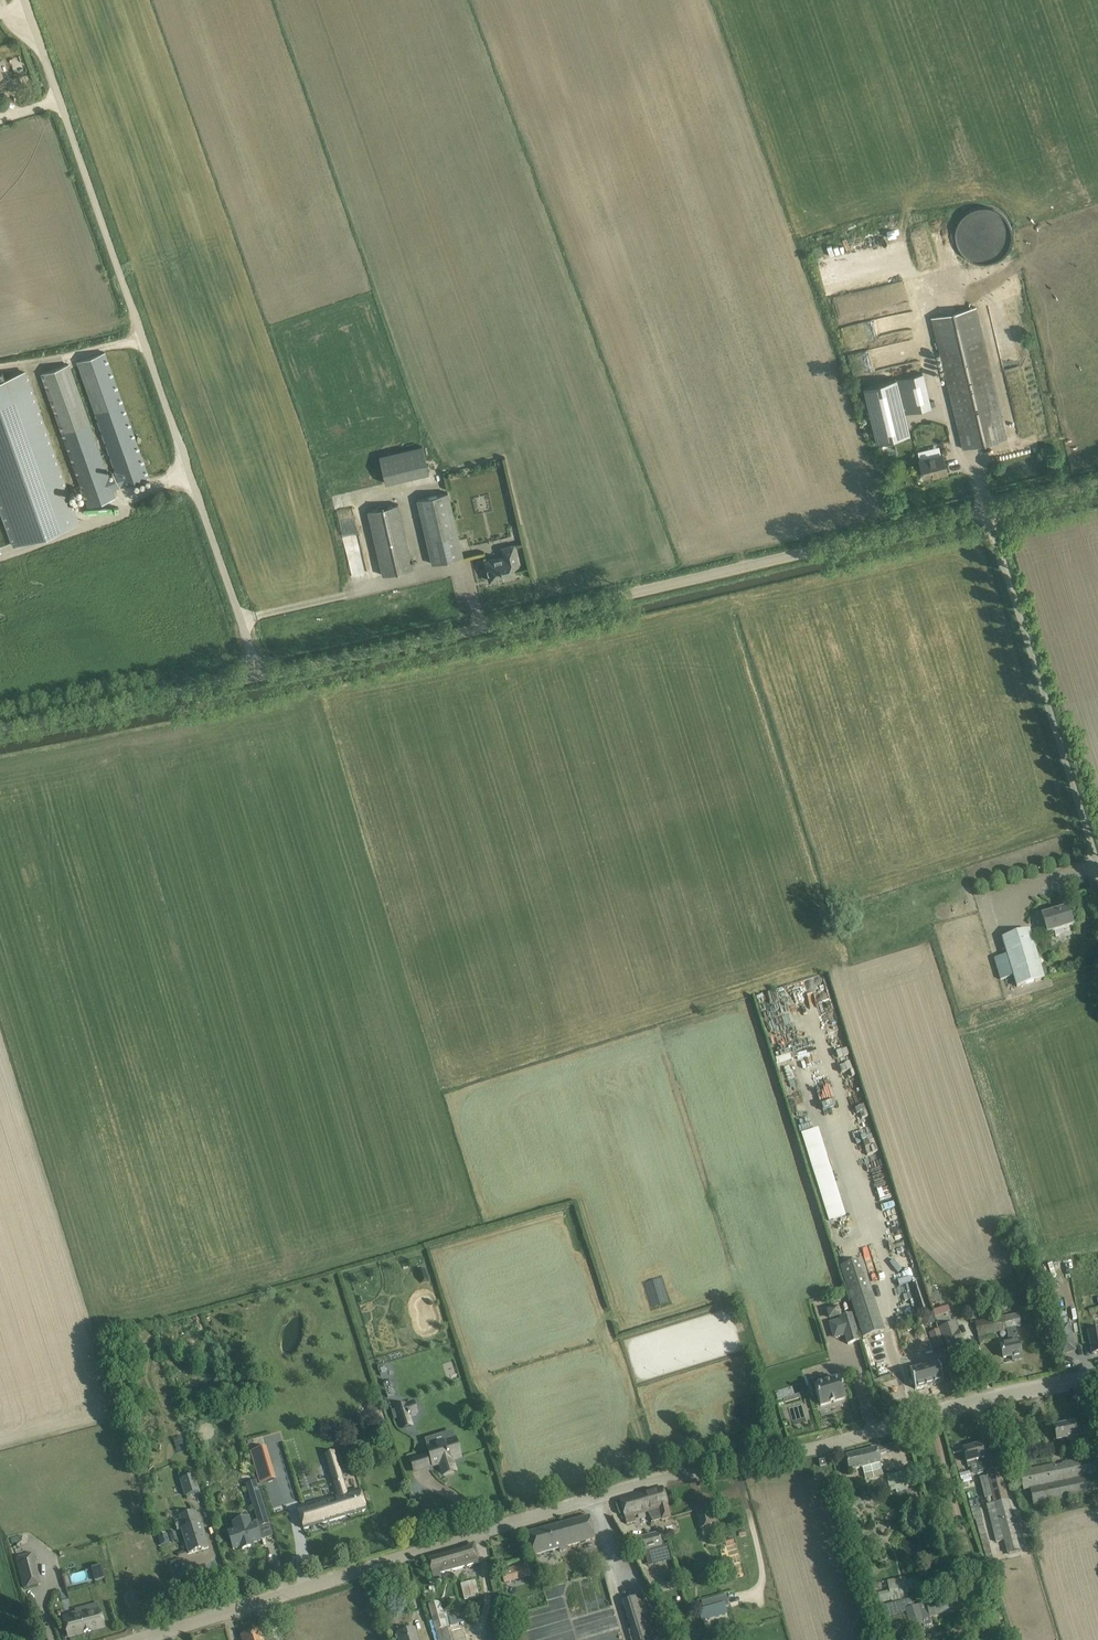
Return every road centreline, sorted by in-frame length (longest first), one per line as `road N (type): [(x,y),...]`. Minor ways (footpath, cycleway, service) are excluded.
road 1 (tertiary): [(140,1639),(632,1485),(1097,1376)]
road 2 (unclassified): [(260,677),(989,510)]
road 3 (unclassified): [(260,677),(24,0)]
road 4 (unclassified): [(1097,863),(989,510)]
road 5 (unclassified): [(0,727),(260,677)]

